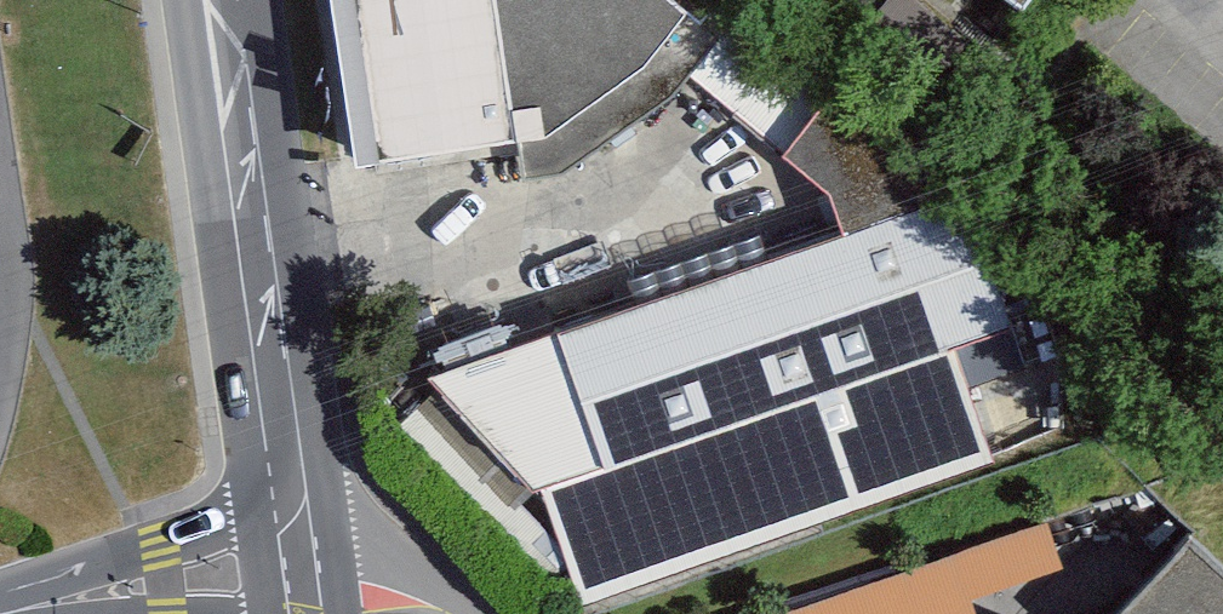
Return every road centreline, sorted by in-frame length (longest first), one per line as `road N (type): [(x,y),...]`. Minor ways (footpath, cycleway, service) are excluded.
road 1 (unclassified): [(303,531),(225,0)]
road 2 (unclassified): [(470,613),(303,531)]

